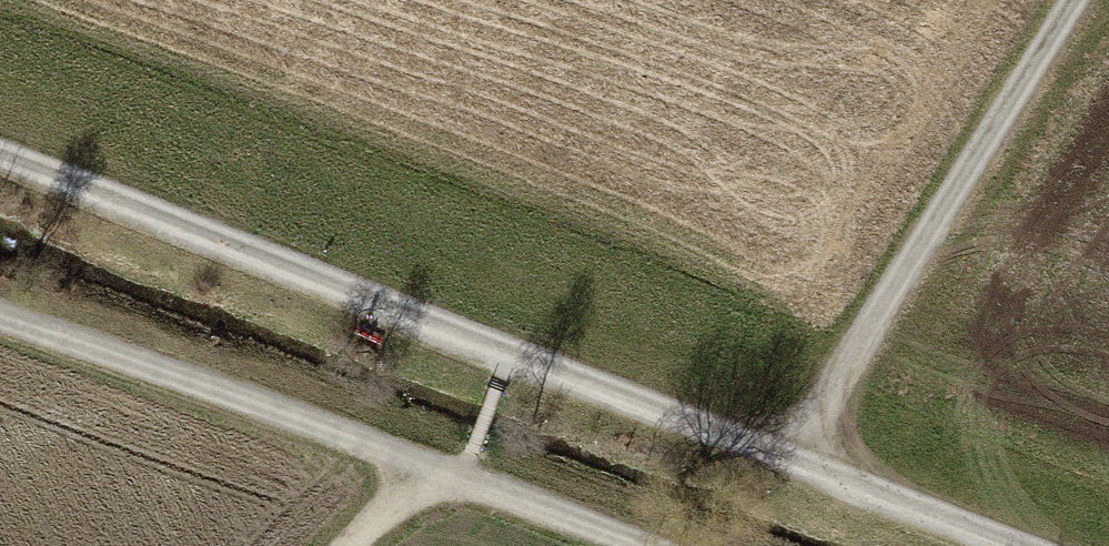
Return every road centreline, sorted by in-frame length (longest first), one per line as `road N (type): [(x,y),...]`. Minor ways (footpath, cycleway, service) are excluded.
road 1 (track): [(787,463),(1074,0)]
road 2 (track): [(507,357),(0,158)]
road 3 (track): [(0,319),(430,467)]
road 4 (track): [(787,463),(507,357)]
road 5 (track): [(1017,545),(787,463)]
road 6 (track): [(461,479),(642,545)]

